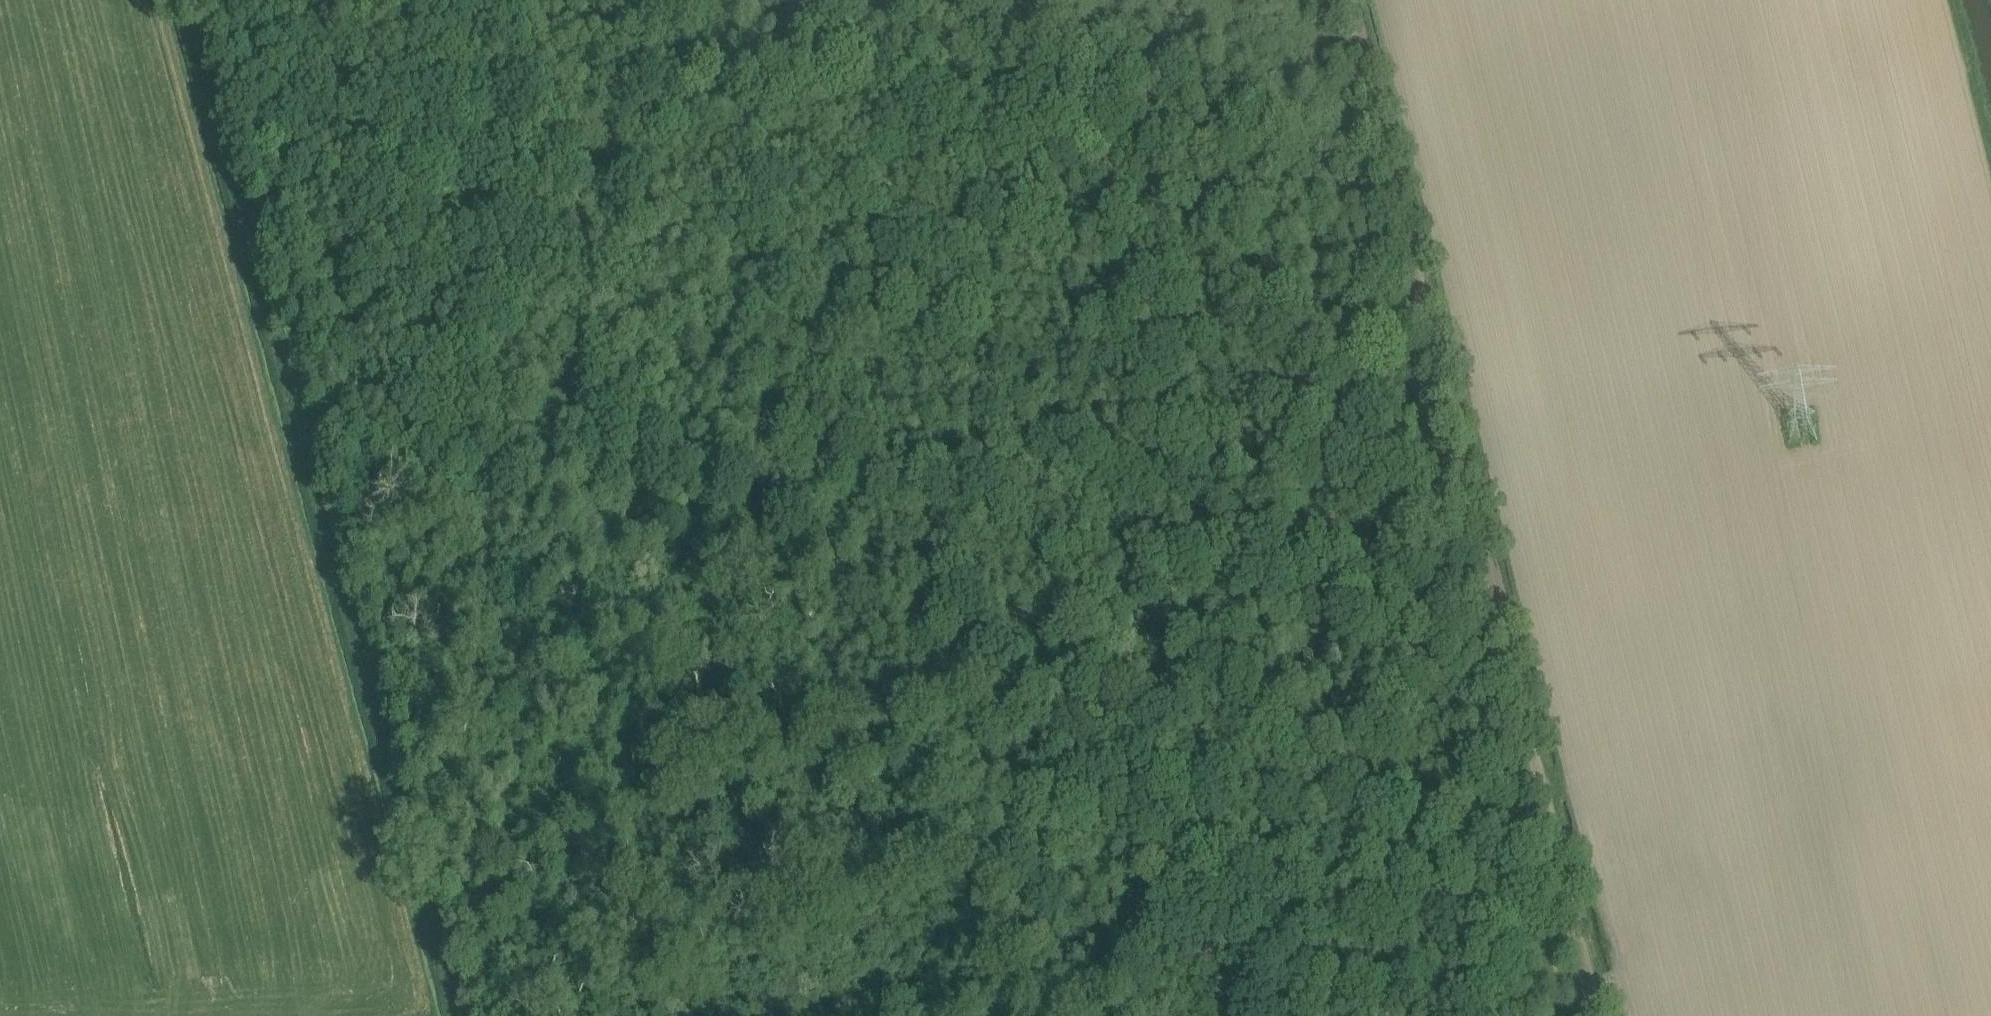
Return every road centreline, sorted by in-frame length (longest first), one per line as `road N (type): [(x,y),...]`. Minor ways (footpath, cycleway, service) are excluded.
road 1 (track): [(1353,0),(1606,1015)]

